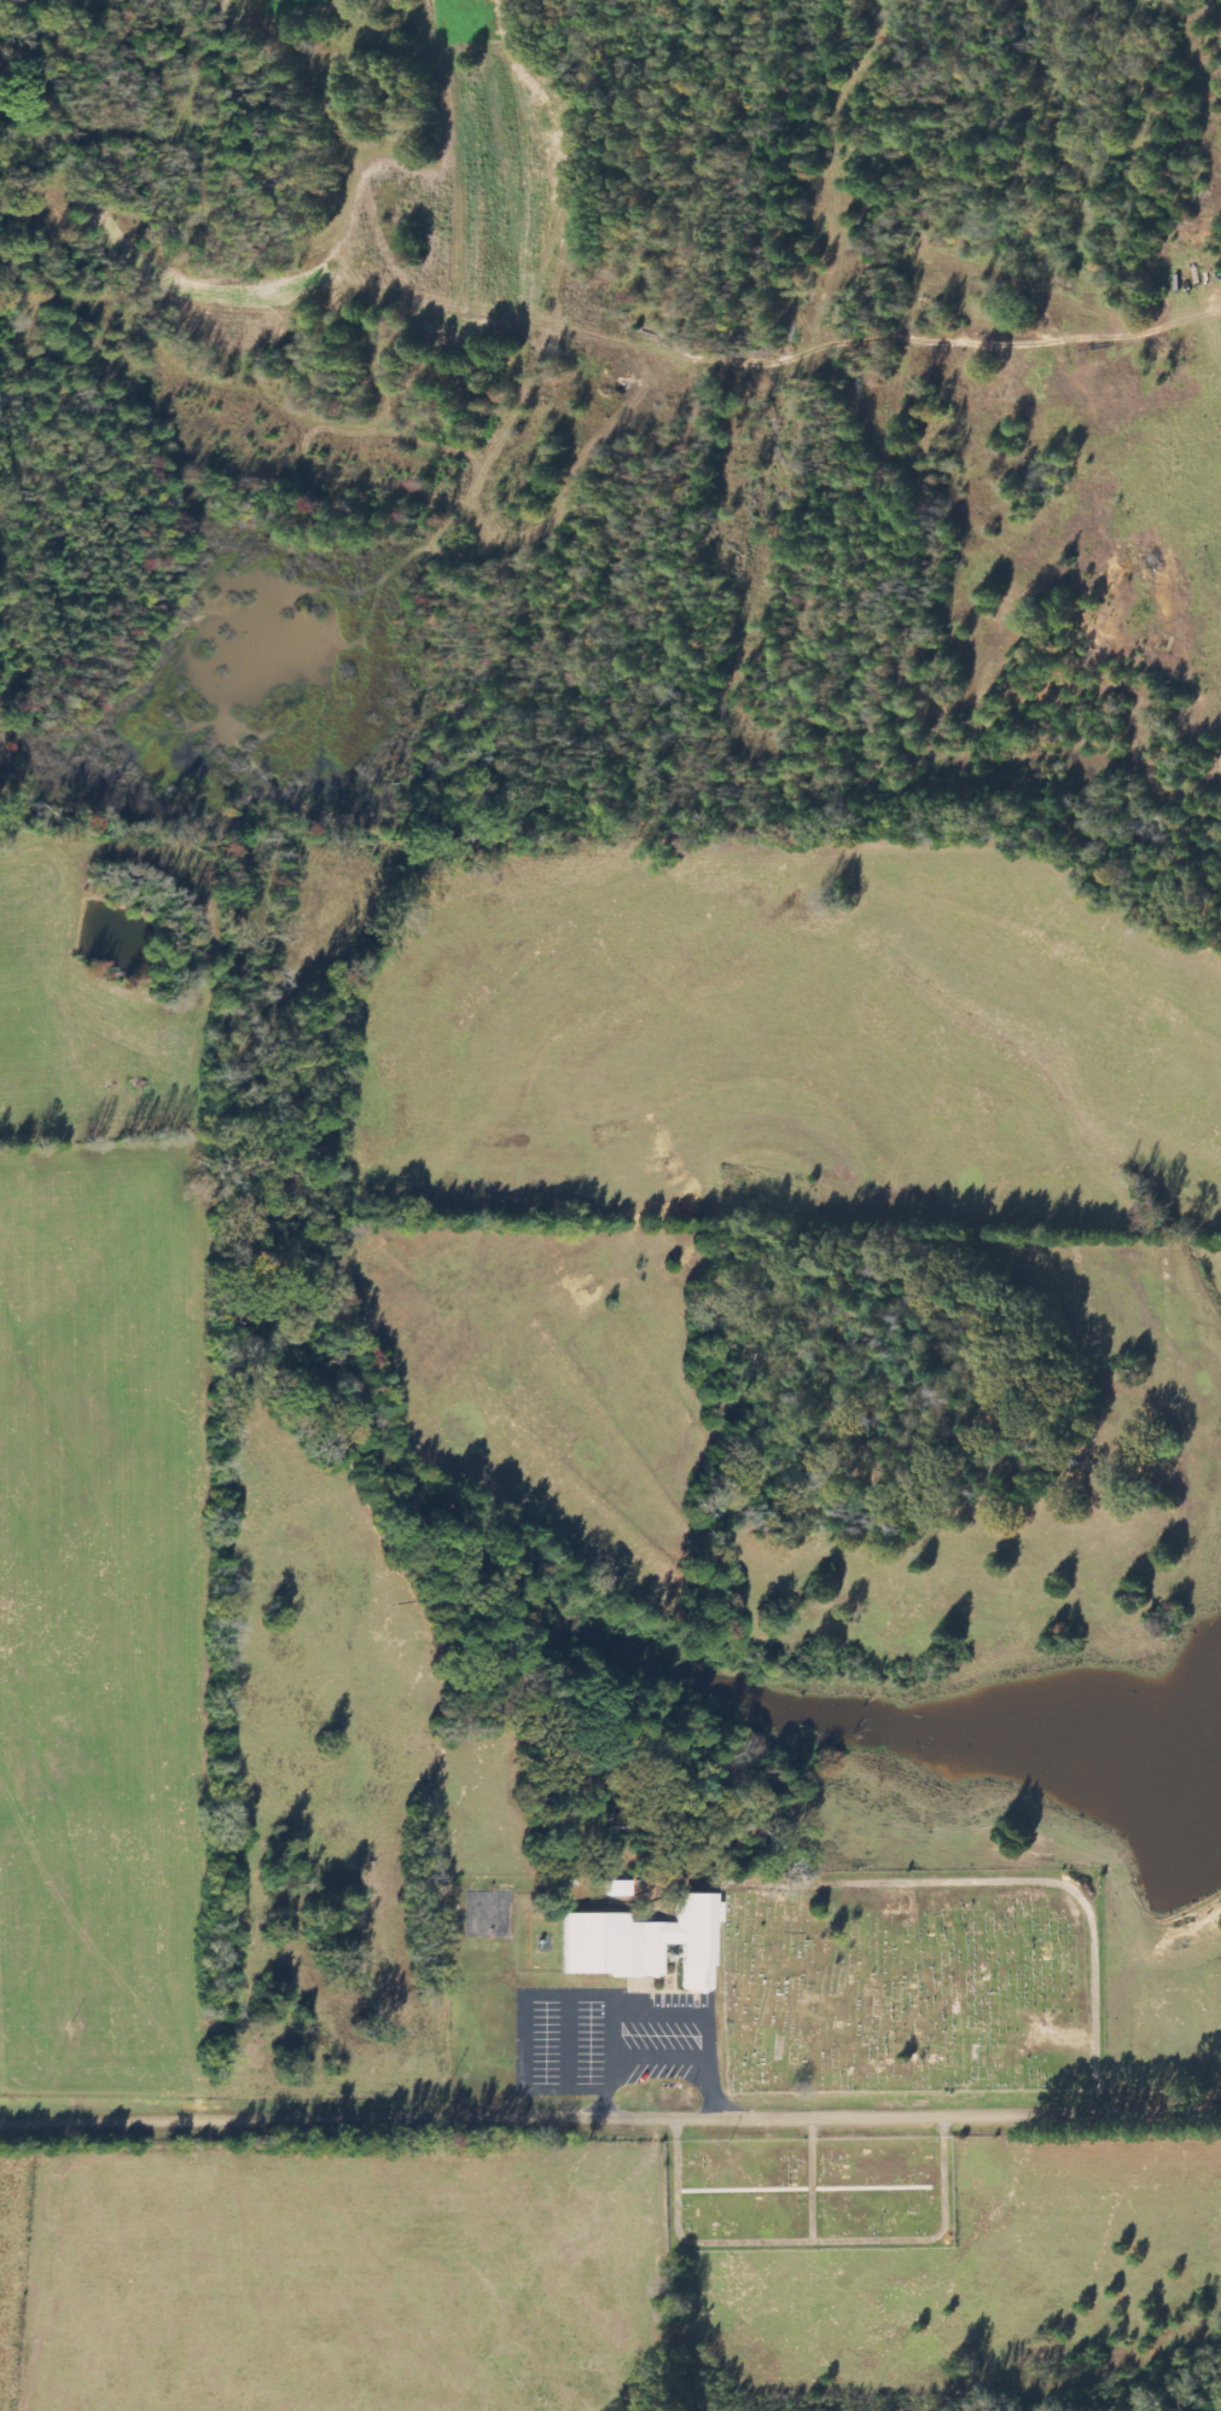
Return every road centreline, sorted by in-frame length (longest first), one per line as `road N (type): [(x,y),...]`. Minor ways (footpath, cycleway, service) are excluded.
road 1 (residential): [(0,2118),(1220,2105)]

